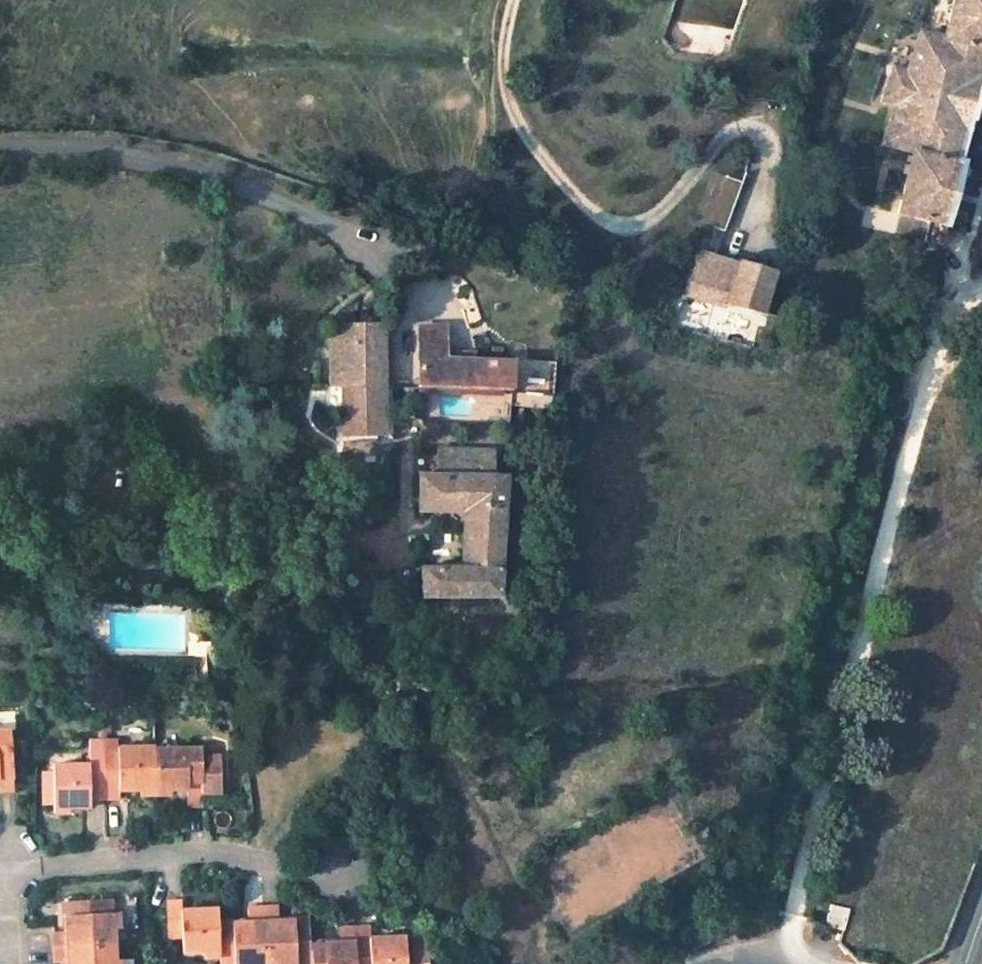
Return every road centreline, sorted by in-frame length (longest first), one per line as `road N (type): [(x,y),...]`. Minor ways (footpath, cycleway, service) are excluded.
road 1 (residential): [(783,963),(944,323)]
road 2 (residential): [(325,875),(214,855),(3,870)]

